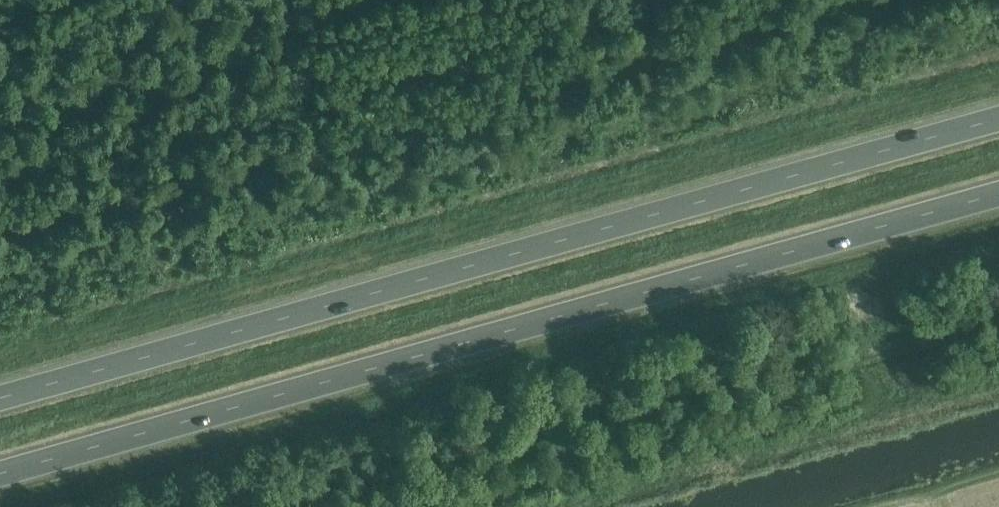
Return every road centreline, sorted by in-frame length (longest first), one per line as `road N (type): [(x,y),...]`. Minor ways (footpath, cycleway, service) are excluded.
road 1 (trunk): [(0,478),(998,197)]
road 2 (trunk): [(998,124),(0,400)]

